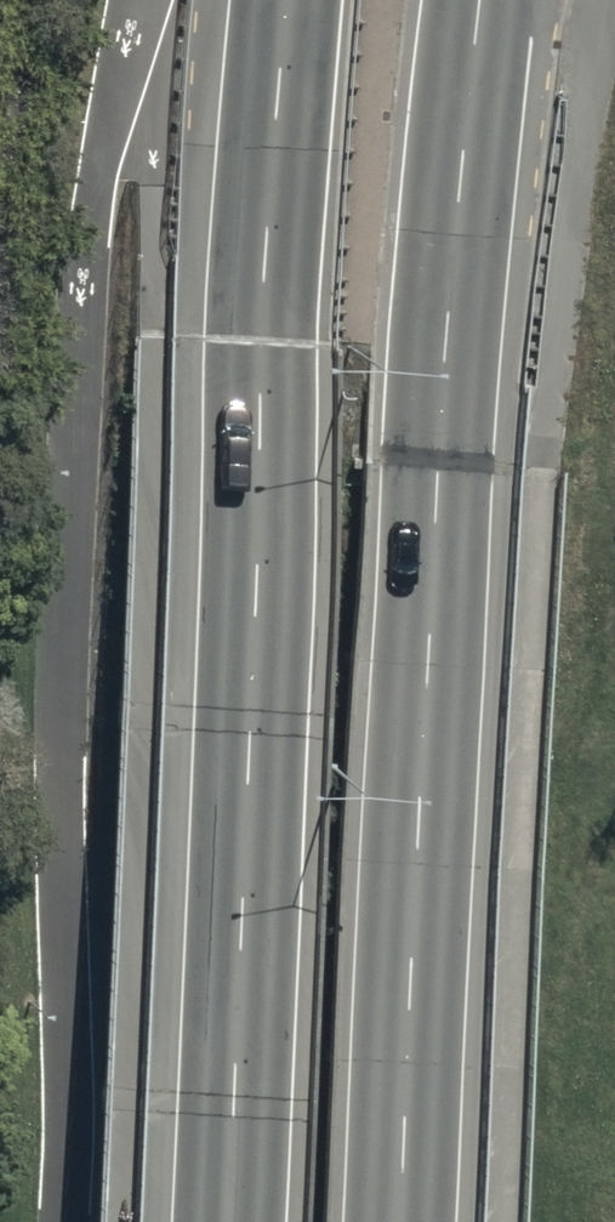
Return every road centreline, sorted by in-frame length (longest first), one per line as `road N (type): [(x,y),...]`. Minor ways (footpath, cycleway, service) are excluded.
road 1 (secondary): [(481,0),(414,746),(387,1221)]
road 2 (secondary): [(207,1221),(255,336),(287,0)]

